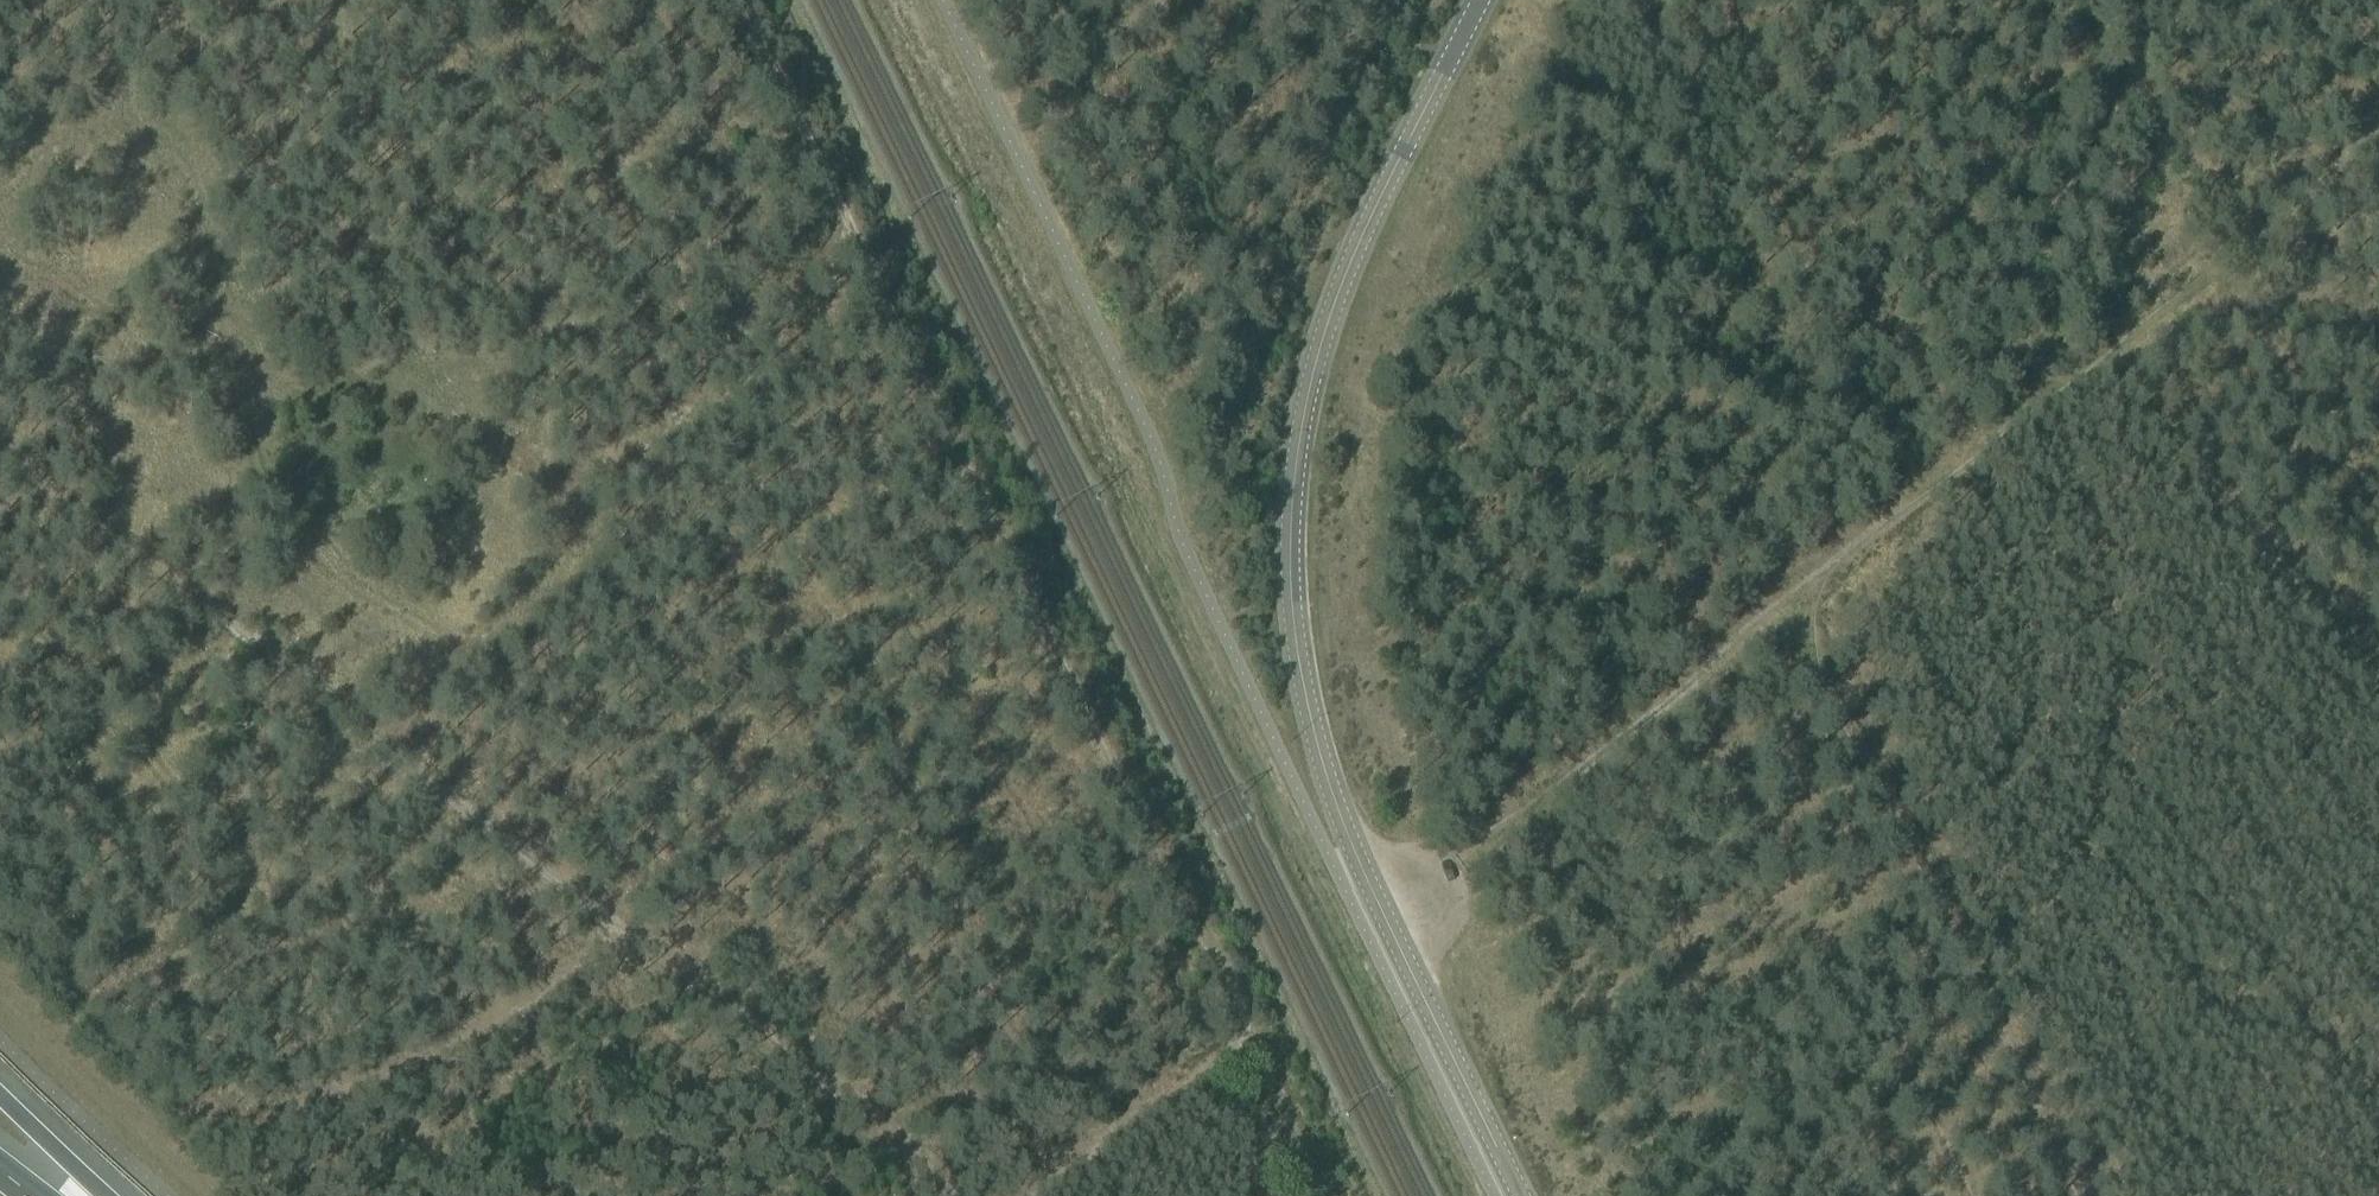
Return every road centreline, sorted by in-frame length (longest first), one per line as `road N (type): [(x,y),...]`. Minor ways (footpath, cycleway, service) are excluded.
road 1 (tertiary): [(1474,0),(1324,333),(1298,438),(1290,562),(1306,705),(1342,828),(1519,1195)]
road 2 (motorway): [(101,1195),(0,1095)]

